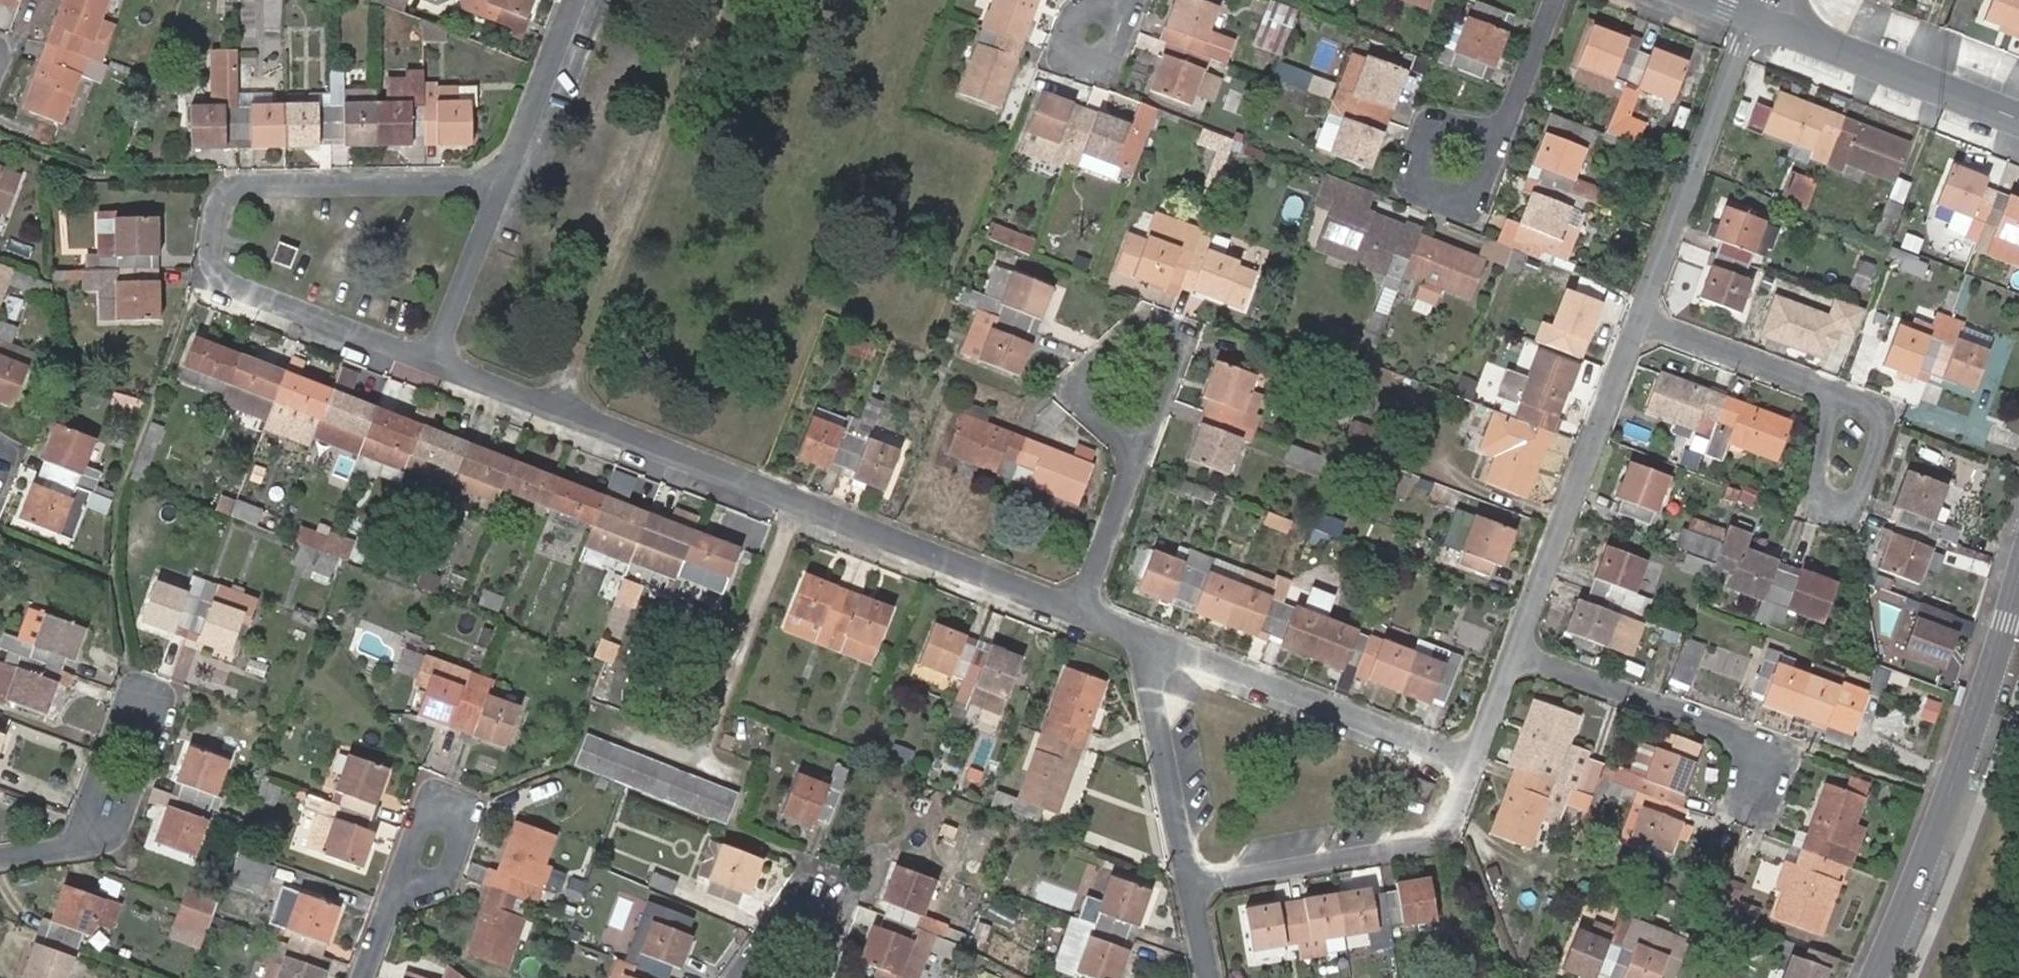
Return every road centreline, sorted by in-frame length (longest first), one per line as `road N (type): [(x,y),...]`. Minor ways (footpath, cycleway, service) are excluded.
road 1 (residential): [(1088,606),(432,360)]
road 2 (residential): [(432,360),(212,275),(227,181),(510,174)]
road 3 (track): [(558,407),(718,0)]
road 4 (secondary): [(2018,577),(1950,799),(1875,977)]
road 5 (residential): [(1479,760),(1141,632)]
road 6 (residential): [(1516,660),(1641,327)]
road 7 (residential): [(1188,879),(1451,836),(1479,760)]
road 8 (residential): [(1641,327),(1741,48),(1744,9)]
road 9 (residential): [(1516,660),(1734,736),(1760,777)]
road 10 (residential): [(830,977),(864,888),(824,869),(737,977)]
road 11 (residential): [(1764,17),(2018,115)]
road 12 (residential): [(1188,879),(1141,632)]
road 13 (residential): [(406,888),(440,790),(487,803),(463,890)]
road 14 (residential): [(63,844),(112,842),(166,708),(124,693)]
road 15 (residential): [(1143,450),(1088,383),(1138,321),(1195,354)]
road 16 (residential): [(1831,394),(1871,404),(1885,417),(1858,501),(1842,517),(1814,502),(1815,479)]
road 17 (residential): [(1502,134),(1473,210),(1406,185),(1429,122)]
road 18 (residential): [(510,174),(432,360)]
road 19 (residential): [(1641,327),(1831,394)]
road 20 (residential): [(578,0),(510,174)]
road 21 (residential): [(1088,606),(1143,450)]
road 22 (residential): [(124,693),(63,844)]
road 23 (residential): [(1557,0),(1502,134)]

